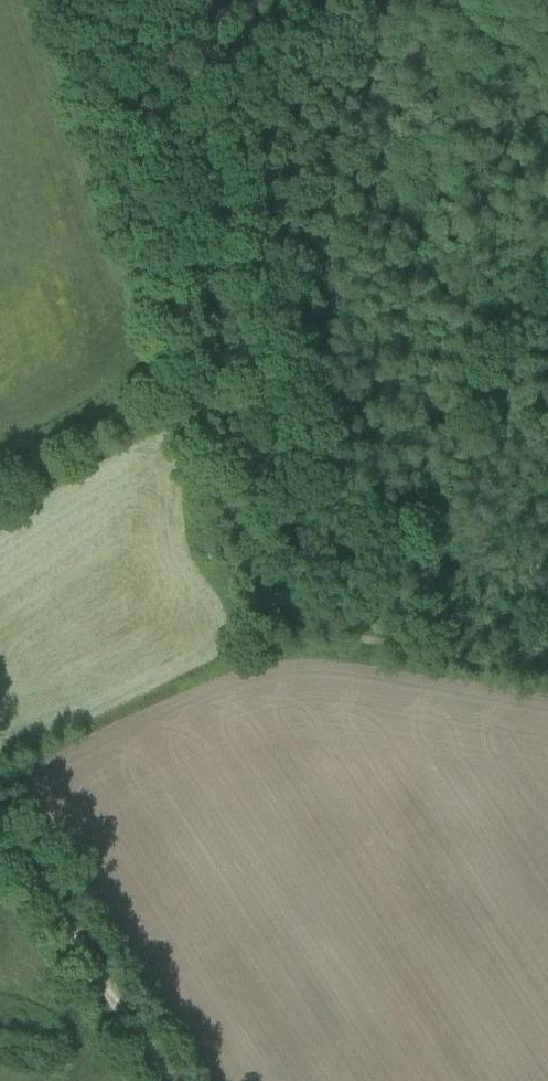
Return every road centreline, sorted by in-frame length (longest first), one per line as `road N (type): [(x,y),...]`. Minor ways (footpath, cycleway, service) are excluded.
road 1 (track): [(547,668),(275,620),(189,365)]
road 2 (track): [(189,365),(63,0)]
road 3 (track): [(0,823),(172,1080)]
road 4 (track): [(0,477),(189,365)]

